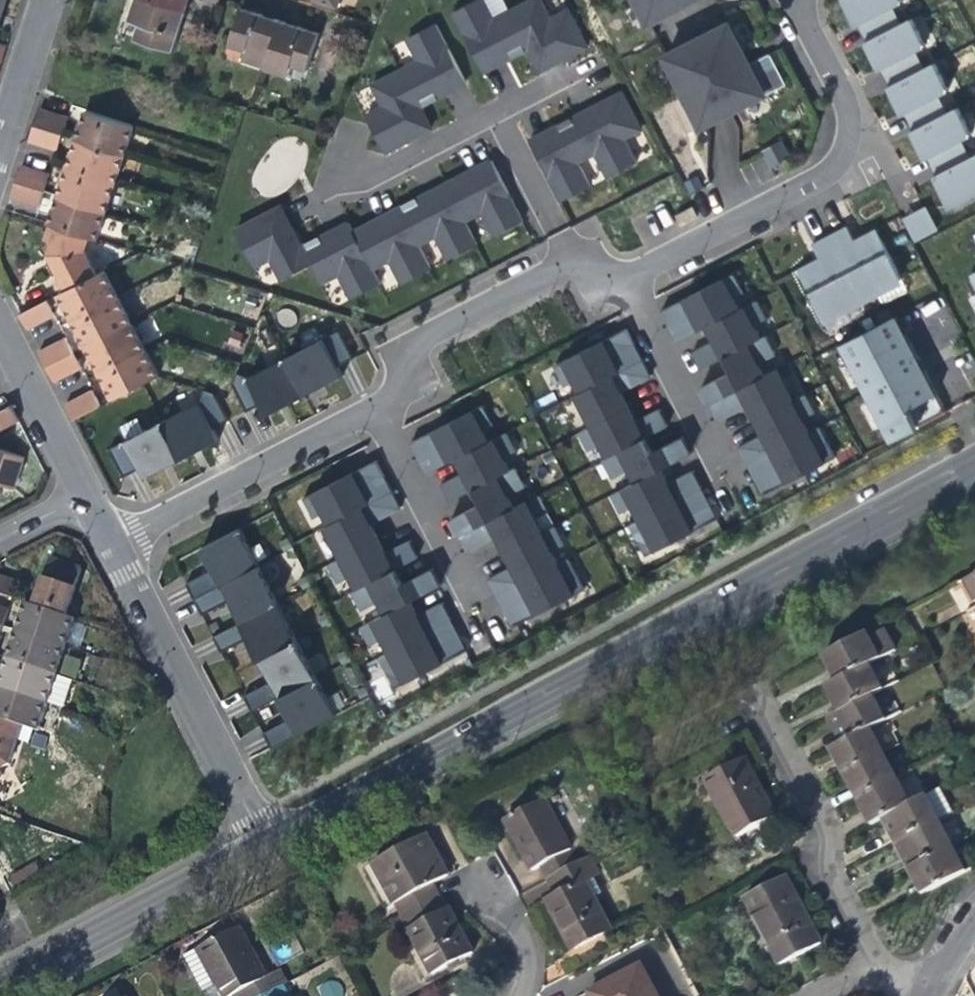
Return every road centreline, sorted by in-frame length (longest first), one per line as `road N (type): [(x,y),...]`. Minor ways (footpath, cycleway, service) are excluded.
road 1 (tertiary): [(268,848),(974,465)]
road 2 (residential): [(374,408),(426,375),(417,342),(574,260),(622,279),(825,174),(844,114),(794,0)]
road 3 (residential): [(107,546),(268,848)]
road 4 (tertiary): [(0,989),(268,848)]
road 5 (residential): [(107,546),(374,408)]
road 6 (residential): [(855,968),(805,856),(808,816),(746,697)]
road 7 (residential): [(374,408),(466,594)]
road 8 (residential): [(0,346),(78,491)]
road 9 (residential): [(502,995),(517,946),(474,882)]
road 10 (residential): [(36,0),(0,120)]

